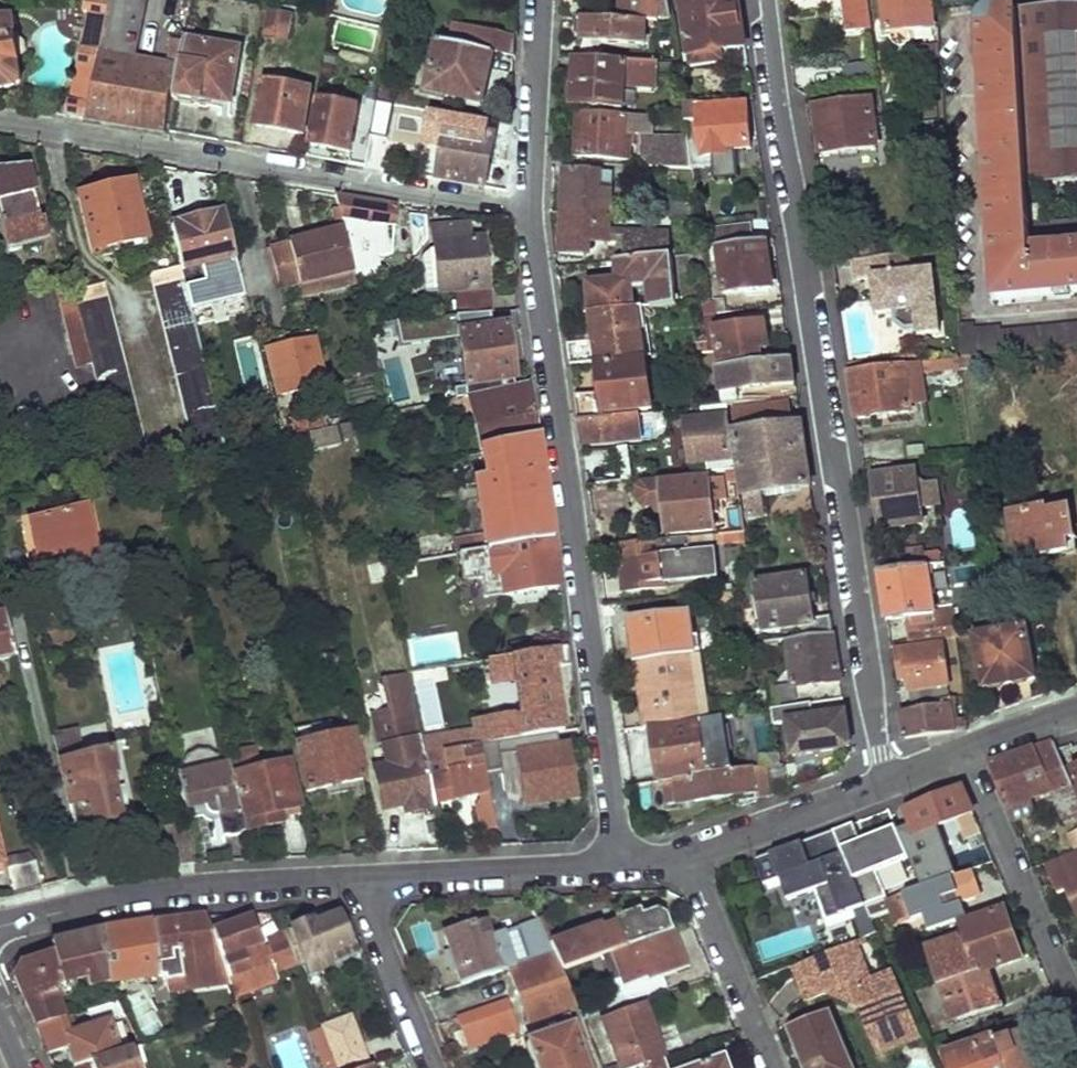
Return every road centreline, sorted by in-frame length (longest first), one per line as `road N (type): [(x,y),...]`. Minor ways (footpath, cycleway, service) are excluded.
road 1 (residential): [(768,0),(885,781)]
road 2 (residential): [(528,212),(620,869)]
road 3 (residential): [(0,120),(528,212)]
road 4 (residential): [(0,927),(188,891),(357,882)]
road 5 (residential): [(1076,1013),(960,753)]
road 6 (residential): [(357,882),(620,869)]
road 7 (residential): [(684,858),(770,1067)]
road 8 (residential): [(684,858),(885,781)]
road 9 (residential): [(540,0),(528,212)]
road 10 (residential): [(357,882),(433,1067)]
road 11 (residential): [(960,753),(1076,712)]

